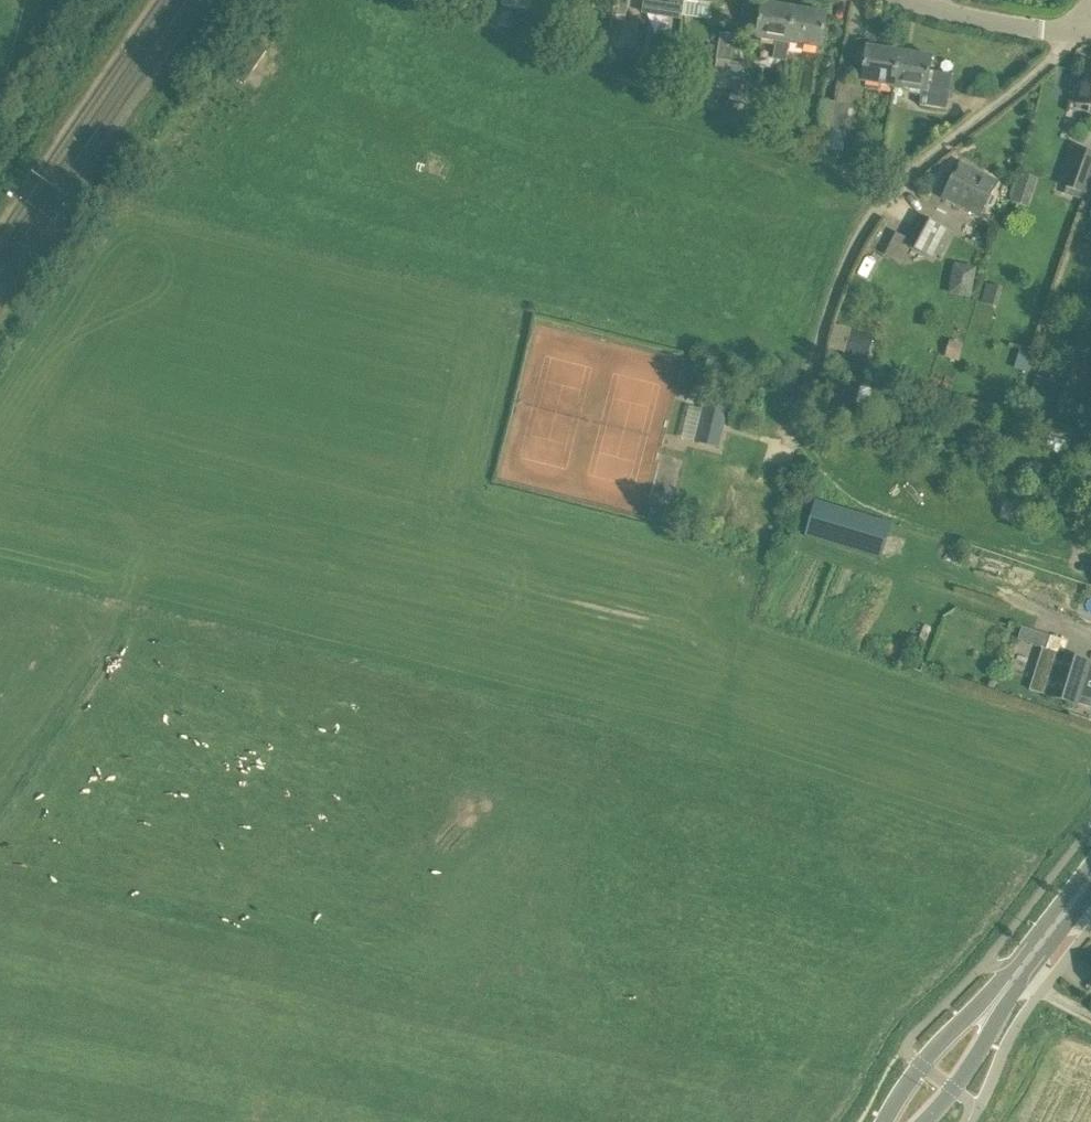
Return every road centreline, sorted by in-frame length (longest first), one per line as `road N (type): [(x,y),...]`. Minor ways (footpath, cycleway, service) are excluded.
road 1 (primary): [(1039,945),(922,1064),(884,1121)]
road 2 (primary): [(921,1121),(978,1051),(1039,945)]
road 3 (residential): [(1090,34),(1025,30),(895,0)]

